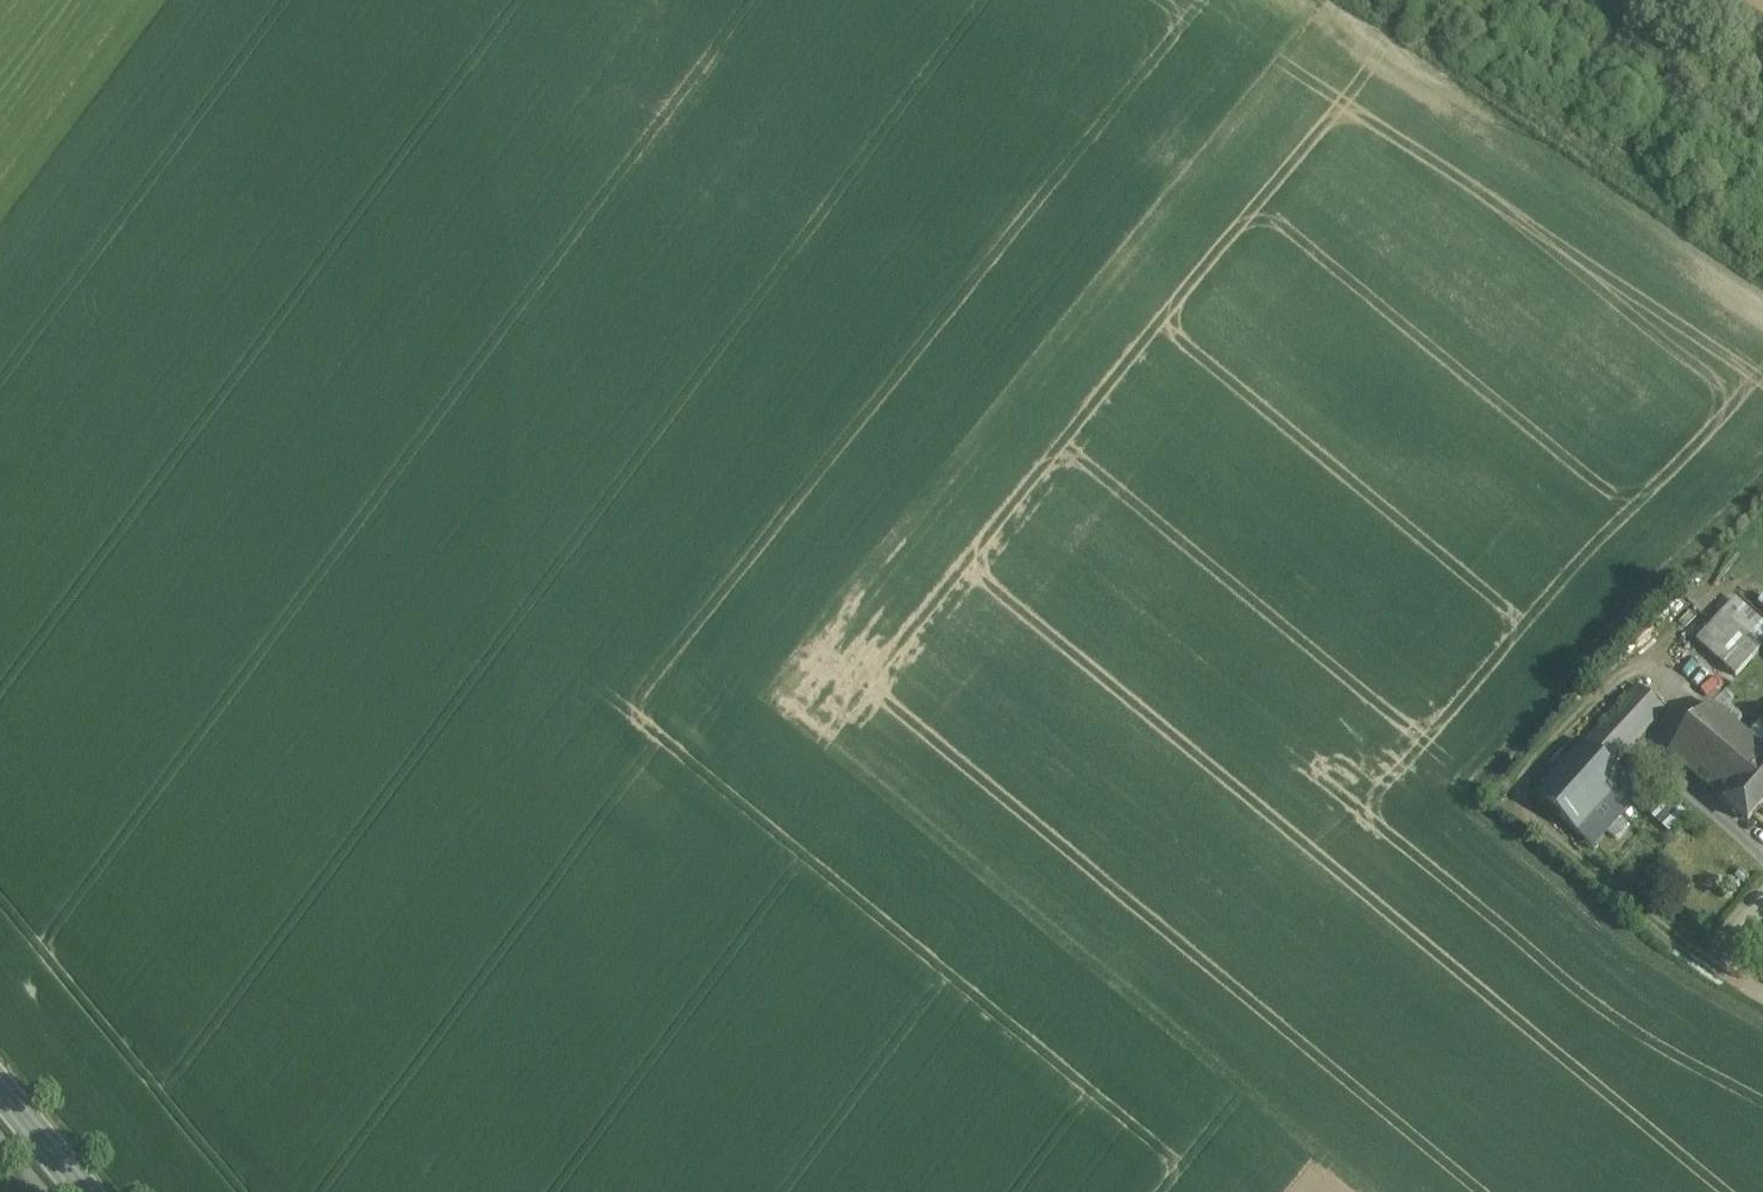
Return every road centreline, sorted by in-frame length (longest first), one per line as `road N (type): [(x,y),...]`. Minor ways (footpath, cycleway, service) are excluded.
road 1 (tertiary): [(0,1088),(86,1191)]

